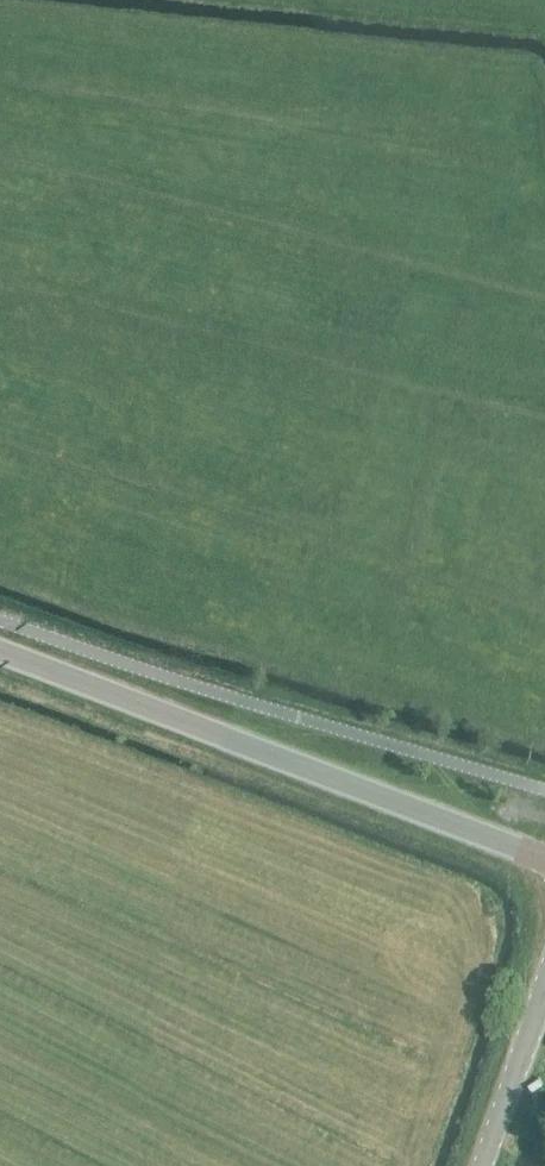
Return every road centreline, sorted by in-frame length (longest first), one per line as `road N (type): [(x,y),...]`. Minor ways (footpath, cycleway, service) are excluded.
road 1 (secondary): [(544,860),(0,653)]
road 2 (unclassified): [(482,1165),(544,984)]

